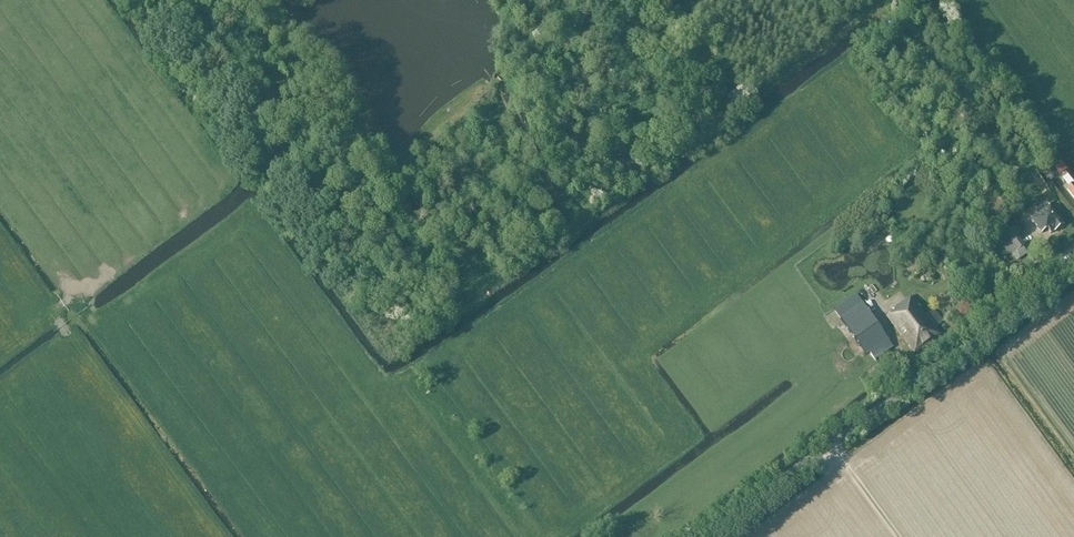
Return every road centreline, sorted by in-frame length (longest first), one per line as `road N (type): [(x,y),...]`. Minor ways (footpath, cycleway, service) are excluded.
road 1 (unclassified): [(705,536),(1073,264)]

